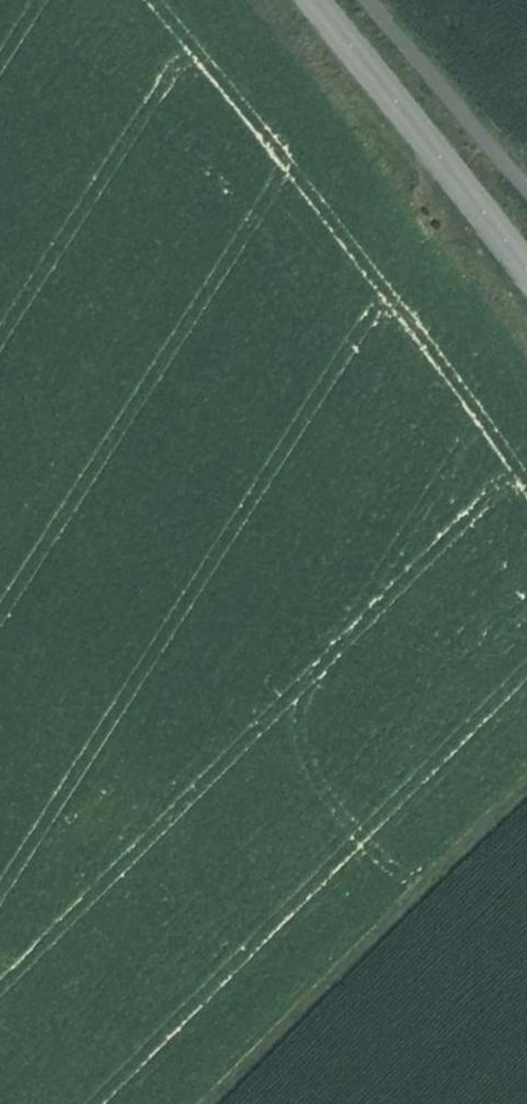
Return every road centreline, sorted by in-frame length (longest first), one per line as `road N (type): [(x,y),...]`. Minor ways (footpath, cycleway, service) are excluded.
road 1 (track): [(526,797),(220,1103)]
road 2 (tertiary): [(316,0),(526,264)]

